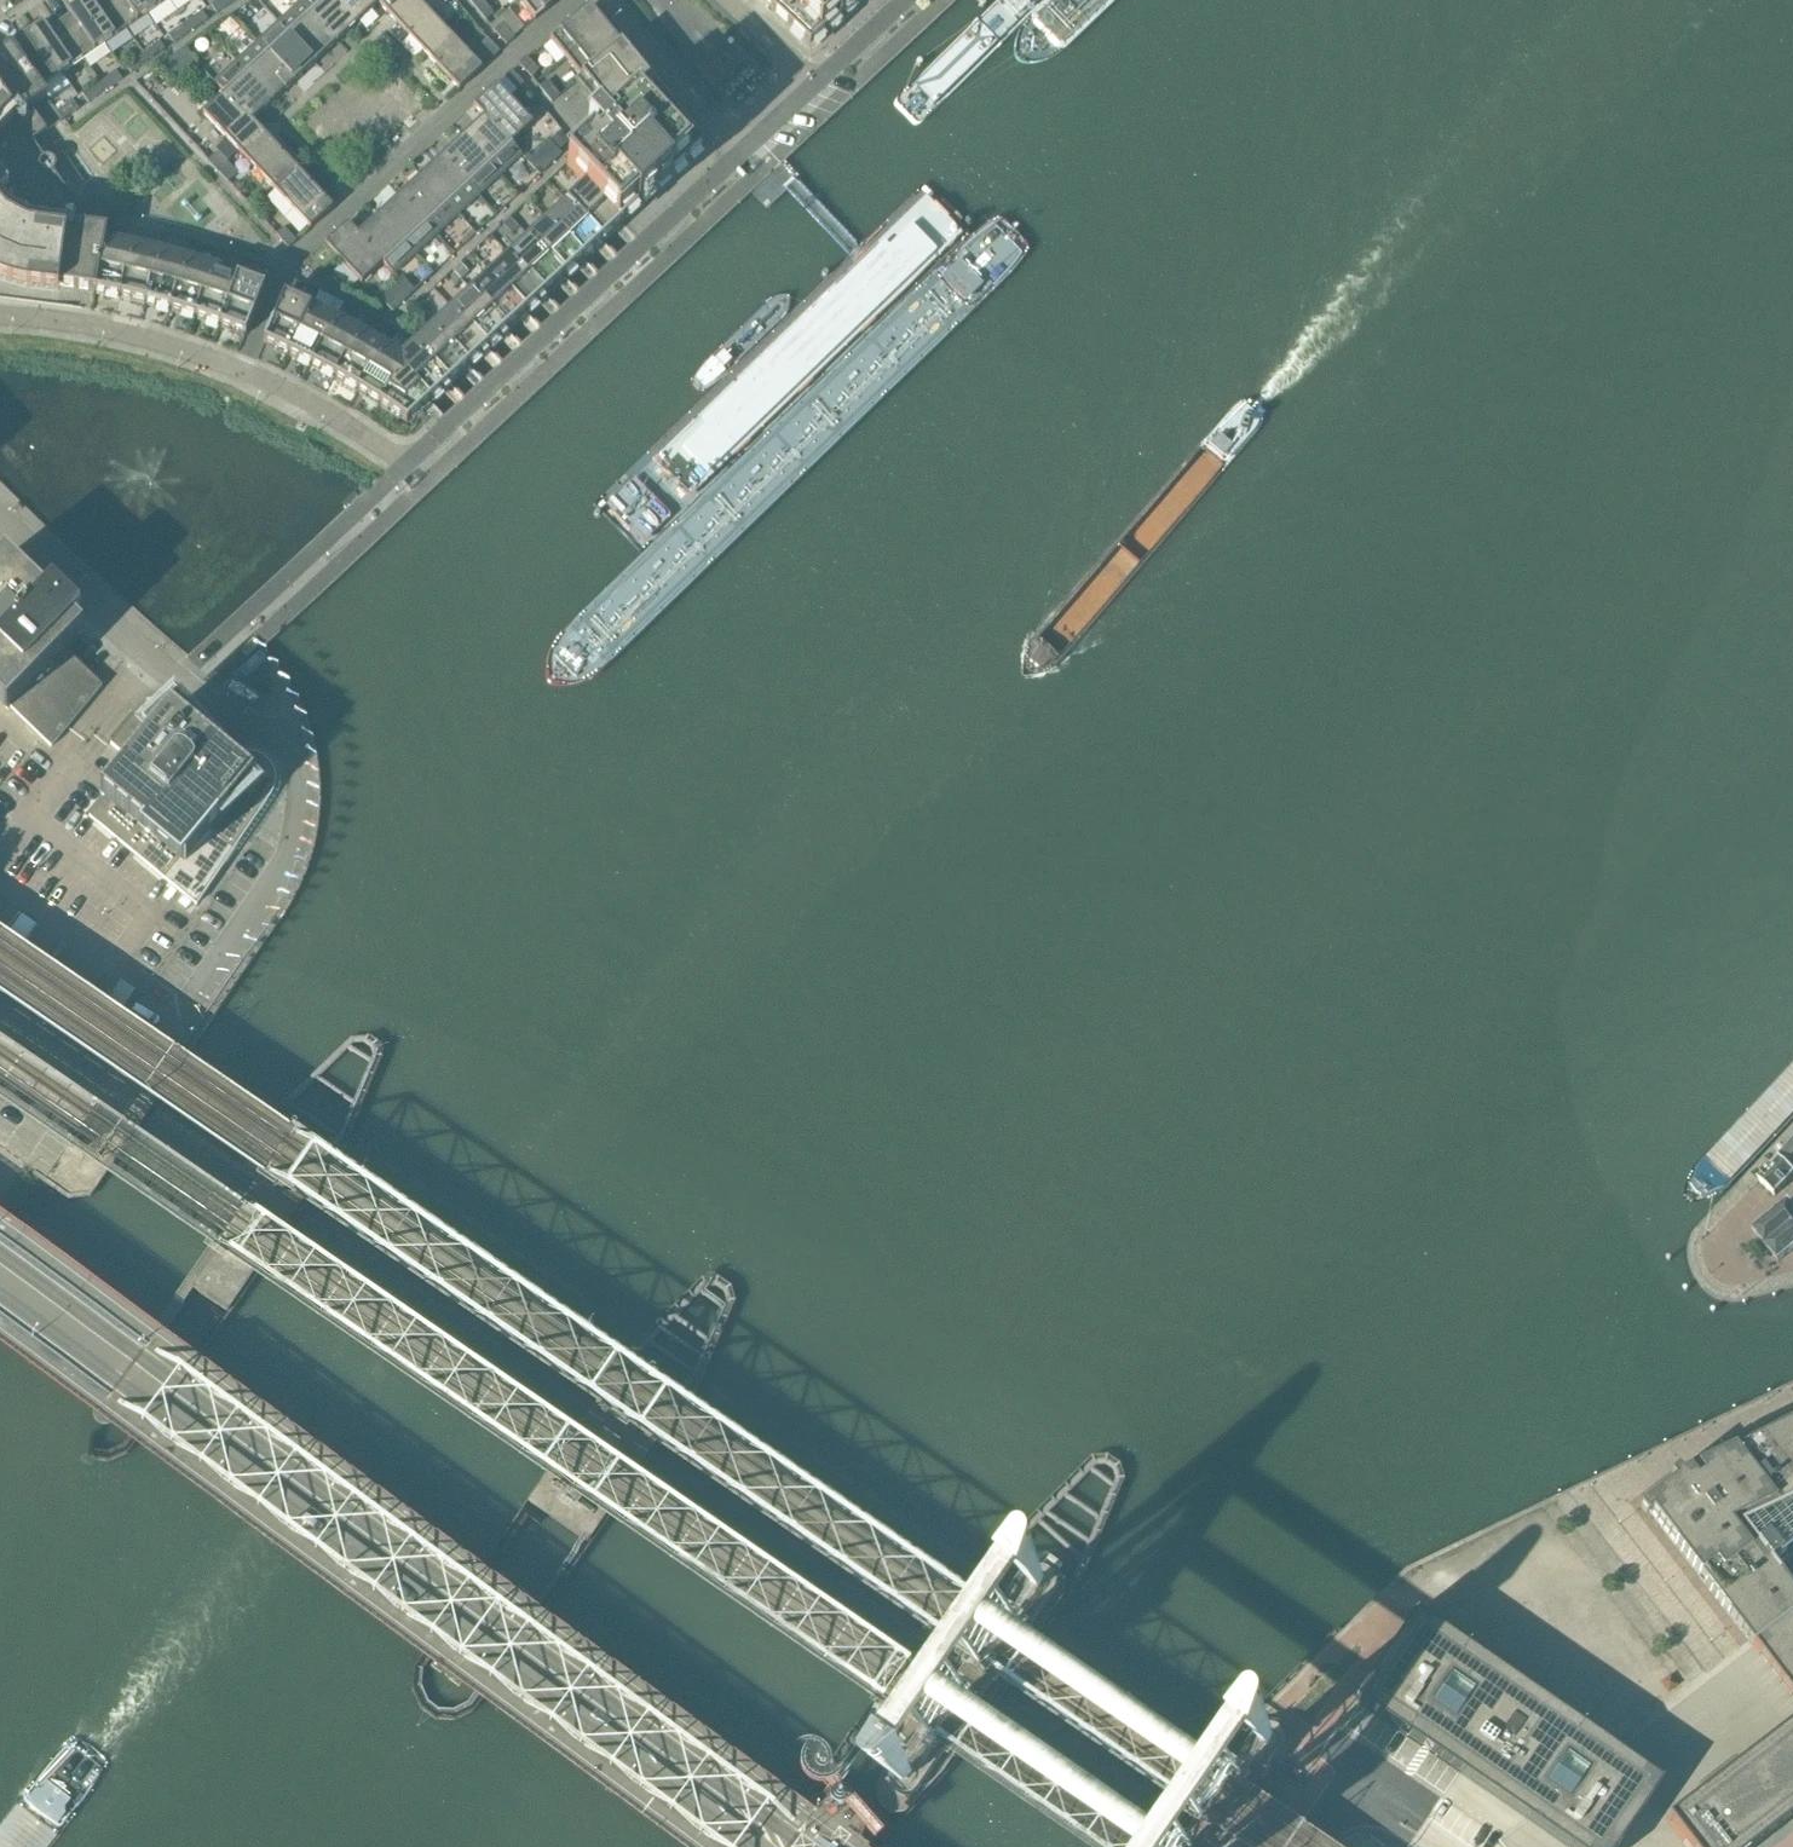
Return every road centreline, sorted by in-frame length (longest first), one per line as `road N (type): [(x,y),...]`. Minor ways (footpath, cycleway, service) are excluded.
road 1 (secondary): [(766,1846),(0,1283)]
road 2 (unclassified): [(83,1172),(287,856),(299,811),(298,765),(277,739),(234,723),(184,688),(0,517)]
road 3 (residential): [(239,369),(292,266),(581,0)]
road 4 (residential): [(415,463),(739,164)]
road 5 (residential): [(239,369),(127,332),(0,318)]
road 6 (residential): [(611,0),(739,164)]
road 7 (residential): [(415,463),(307,398),(239,369)]
road 8 (unclassified): [(1311,1846),(1354,1783),(1410,1823)]
road 9 (residential): [(807,92),(908,0)]
road 10 (residential): [(807,92),(720,0)]

